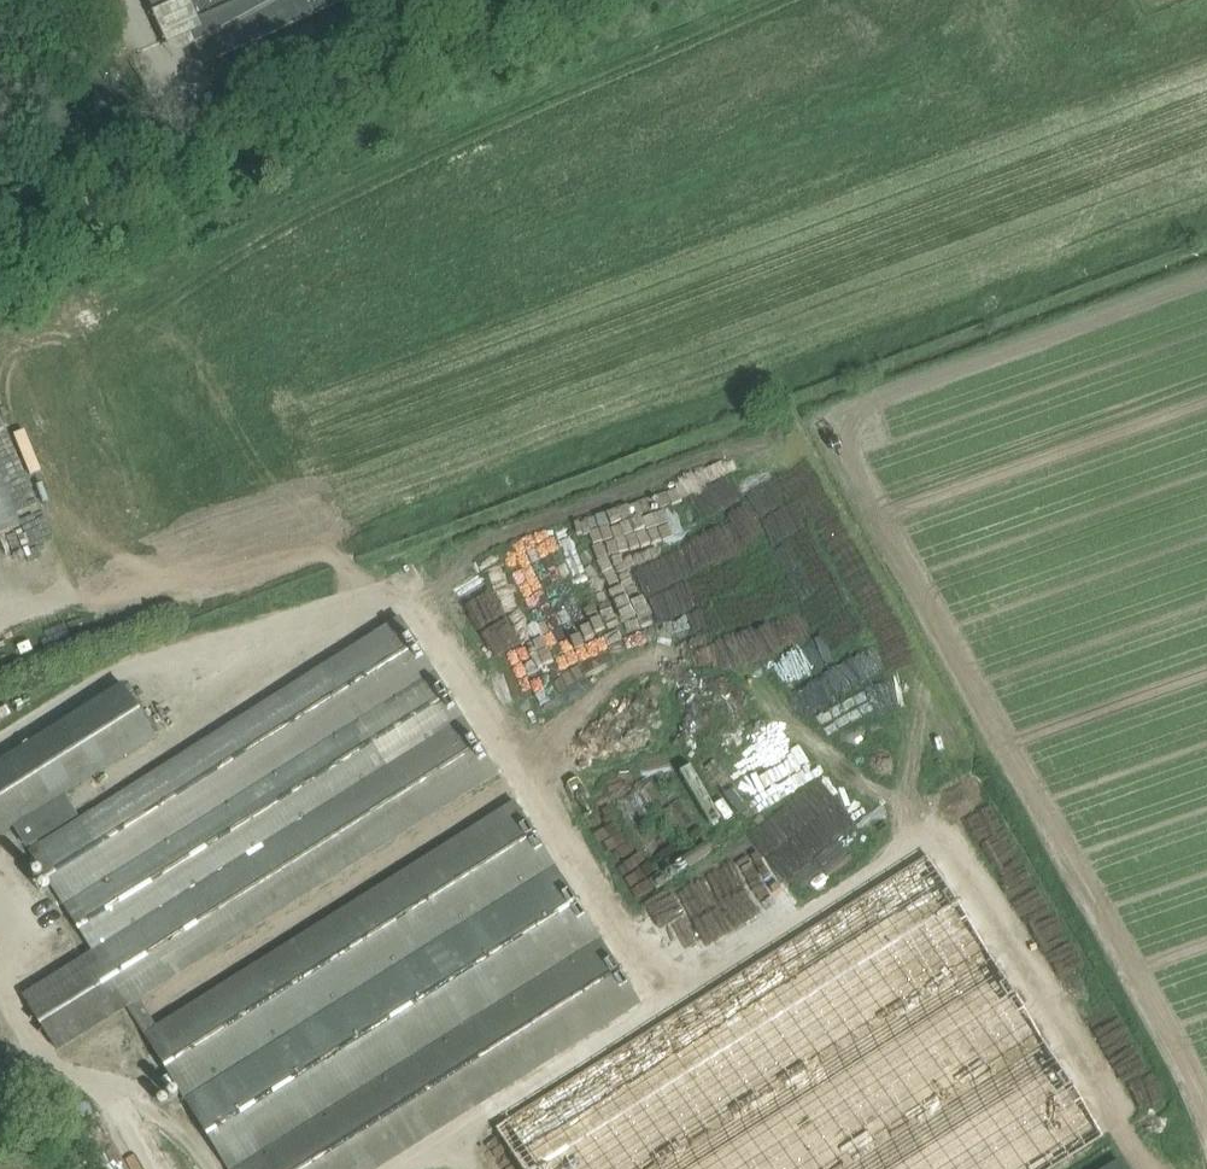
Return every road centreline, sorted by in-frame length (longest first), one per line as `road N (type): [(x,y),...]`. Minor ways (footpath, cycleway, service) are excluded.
road 1 (unclassified): [(0,239),(536,0)]

